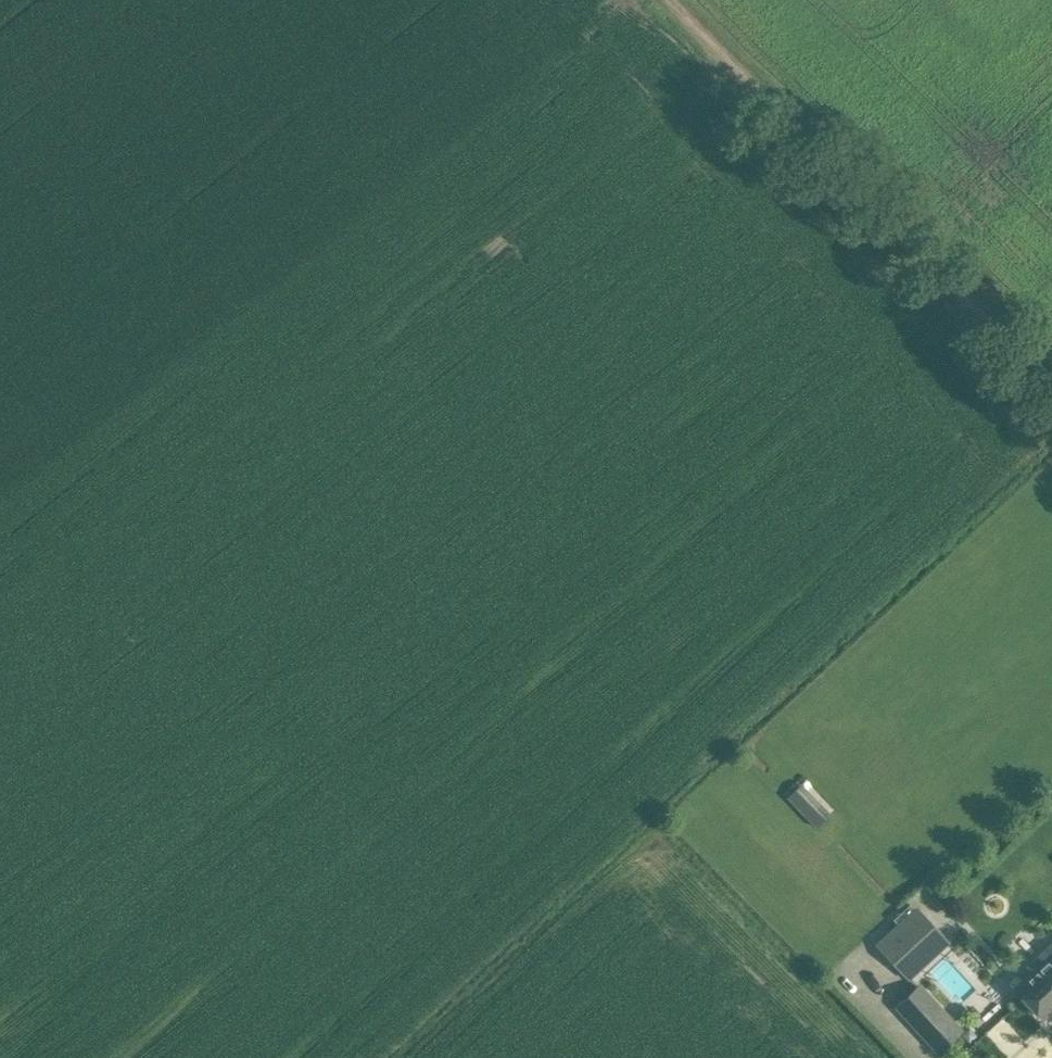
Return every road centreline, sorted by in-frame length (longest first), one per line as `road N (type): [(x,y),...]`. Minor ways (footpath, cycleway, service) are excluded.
road 1 (track): [(671,0),(1051,377)]

